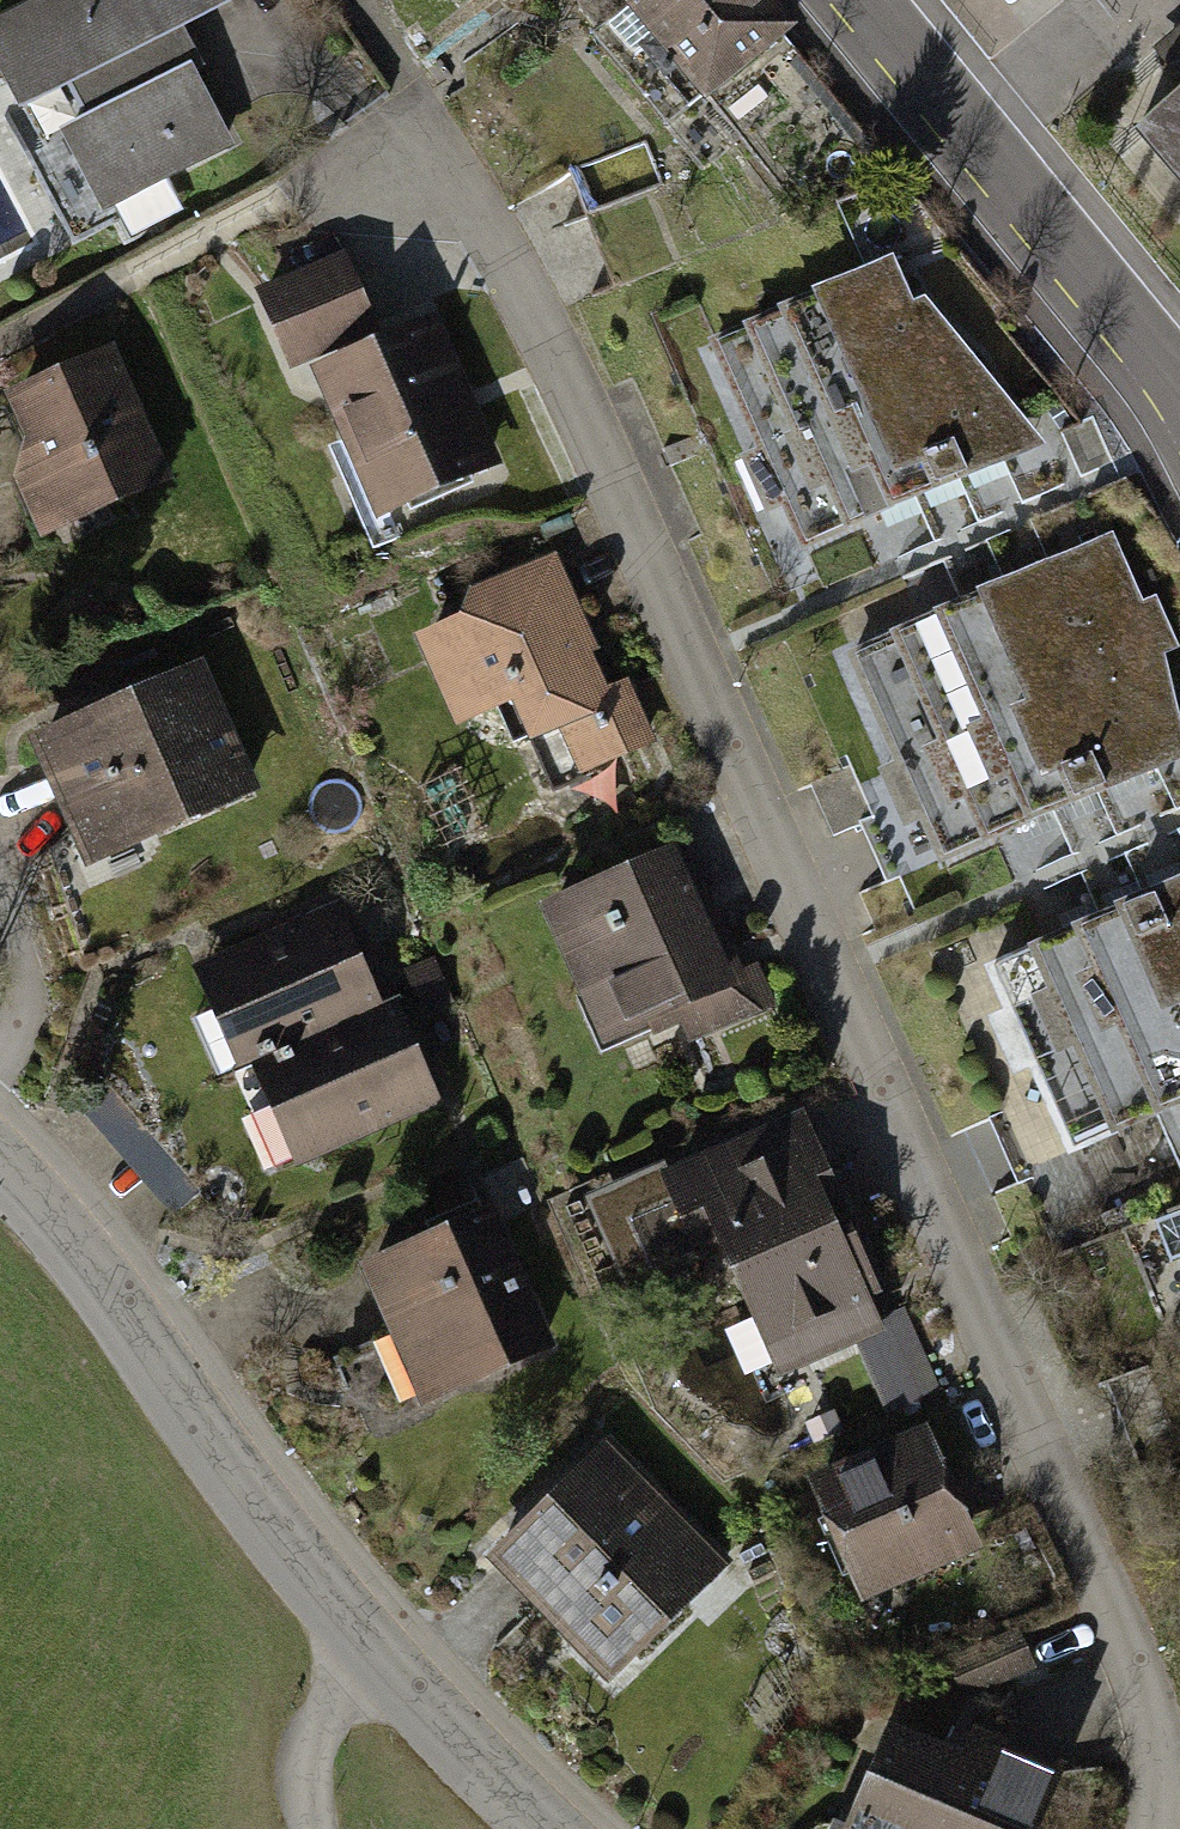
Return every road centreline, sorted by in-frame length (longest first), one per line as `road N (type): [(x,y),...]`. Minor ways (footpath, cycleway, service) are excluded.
road 1 (residential): [(430,122),(601,450),(1004,1319),(1083,1514),(1138,1700),(1155,1768),(1149,1828)]
road 2 (residential): [(0,1160),(119,1306),(280,1538),(385,1657)]
road 3 (tertiary): [(868,0),(1179,409)]
road 4 (residential): [(385,1657),(556,1828)]
road 5 (unclassified): [(312,1828),(306,1785),(314,1740),(325,1717),(385,1657)]
road 6 (residential): [(0,921),(20,1034),(0,1076)]

